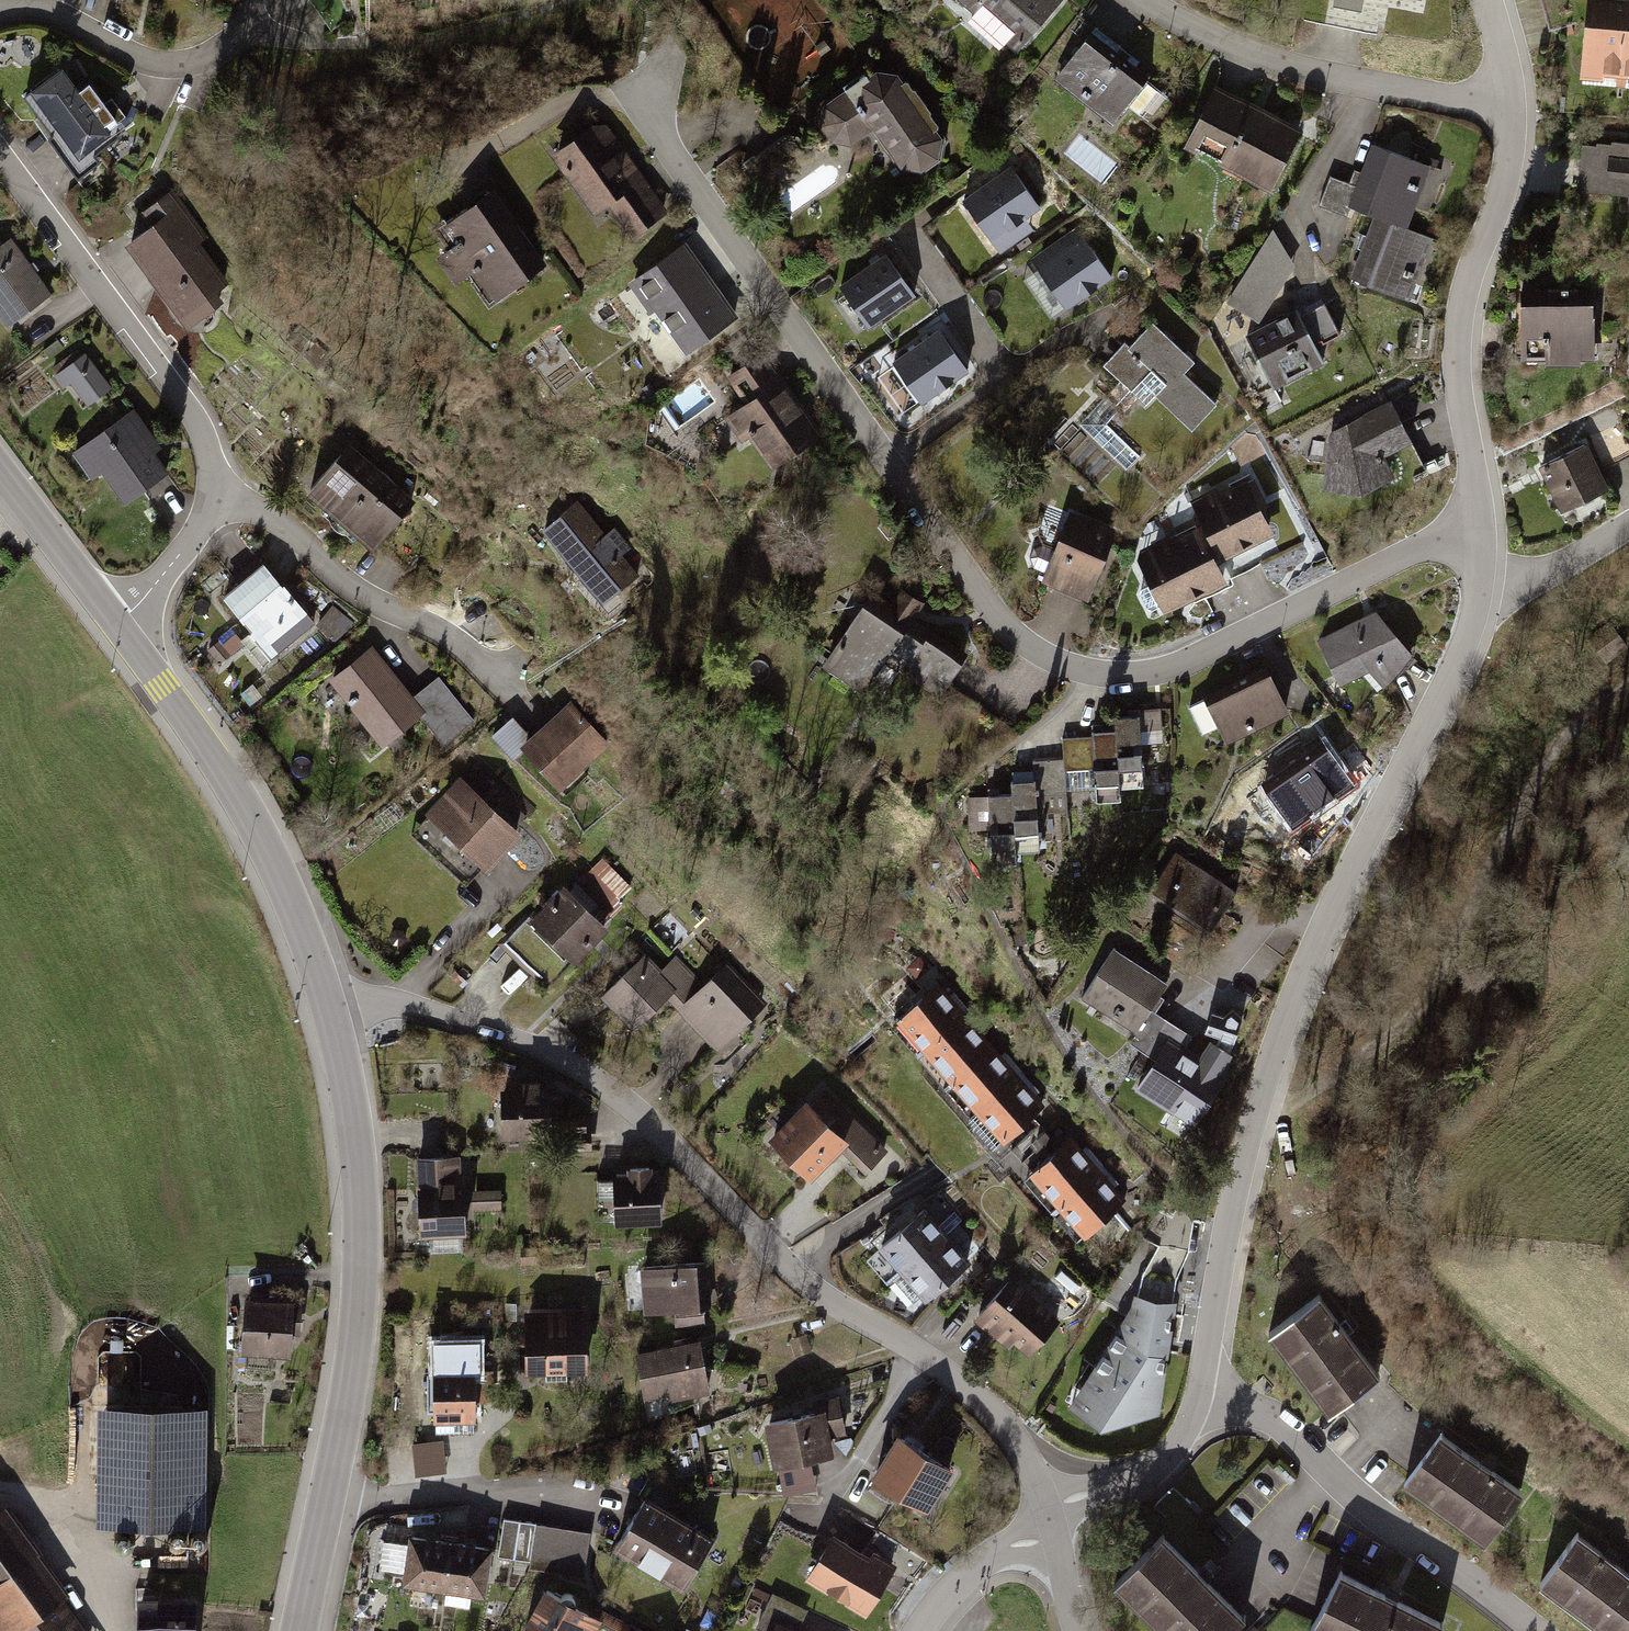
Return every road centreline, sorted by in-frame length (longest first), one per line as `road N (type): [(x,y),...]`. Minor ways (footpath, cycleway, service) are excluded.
road 1 (residential): [(329,1010),(395,1003),(434,1011),(557,1057),(647,1119),(774,1252),(989,1407),(1025,1458),(1051,1521)]
road 2 (residential): [(1197,1397),(1242,1161),(1269,1070),(1318,933),(1468,638),(1481,591)]
road 3 (residential): [(1478,537),(1448,537),(1167,669),(1125,677),(1084,672),(1015,635),(982,600),(887,460)]
road 4 (tertiary): [(299,1630),(363,1285),(357,1153),(329,1010)]
road 5 (track): [(1252,1129),(1395,1040),(1574,724),(1628,684)]
road 6 (residential): [(887,460),(665,140),(652,84)]
road 7 (tertiary): [(329,1010),(242,802),(116,623)]
road 8 (residential): [(1478,537),(1459,373),(1465,301),(1508,150),(1507,105)]
road 9 (residential): [(0,154),(192,412),(218,500)]
road 10 (residential): [(1528,1630),(1357,1496),(1273,1416),(1197,1397)]
road 11 (residential): [(1507,105),(1255,61),(1146,0)]
road 12 (residential): [(502,681),(462,646),(367,598),(258,510),(218,500)]
road 13 (residential): [(256,18),(208,51),(175,58),(135,50),(35,0),(0,5)]
road 14 (residential): [(1051,1521),(1157,1465),(1189,1434),(1197,1397)]
road 15 (tertiary): [(116,623),(0,472)]
road 16 (residential): [(922,1630),(967,1574),(1051,1521)]
road 17 (residential): [(1005,375),(910,233)]
road 18 (residential): [(1481,591),(1542,577),(1628,524)]
road 19 (residential): [(218,500),(116,623)]
road 20 (residential): [(887,460),(1005,375)]
road 21 (residential): [(1005,375),(1123,307)]

